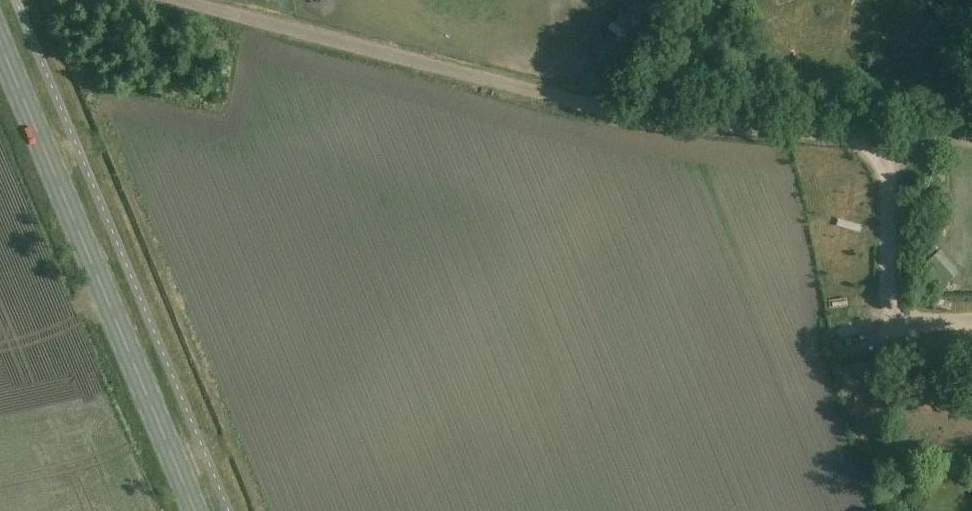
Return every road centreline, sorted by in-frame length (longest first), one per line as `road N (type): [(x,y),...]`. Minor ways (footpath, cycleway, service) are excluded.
road 1 (unclassified): [(971,140),(597,107),(181,0)]
road 2 (secondary): [(196,510),(0,44)]
road 3 (track): [(680,0),(597,107)]

